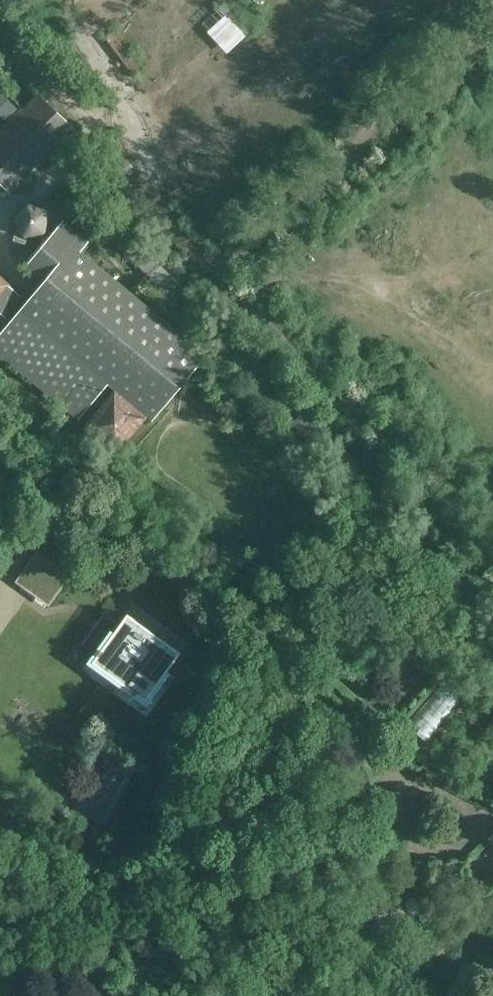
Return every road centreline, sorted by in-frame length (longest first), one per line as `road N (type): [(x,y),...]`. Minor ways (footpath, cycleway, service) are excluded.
road 1 (unclassified): [(0,433),(411,784)]
road 2 (track): [(298,995),(292,901),(307,875),(306,851),(387,854)]
road 3 (unclassified): [(412,841),(401,853),(387,854),(311,995)]
road 4 (unclassified): [(411,784),(455,795),(476,813),(474,837),(451,854),(412,841)]

